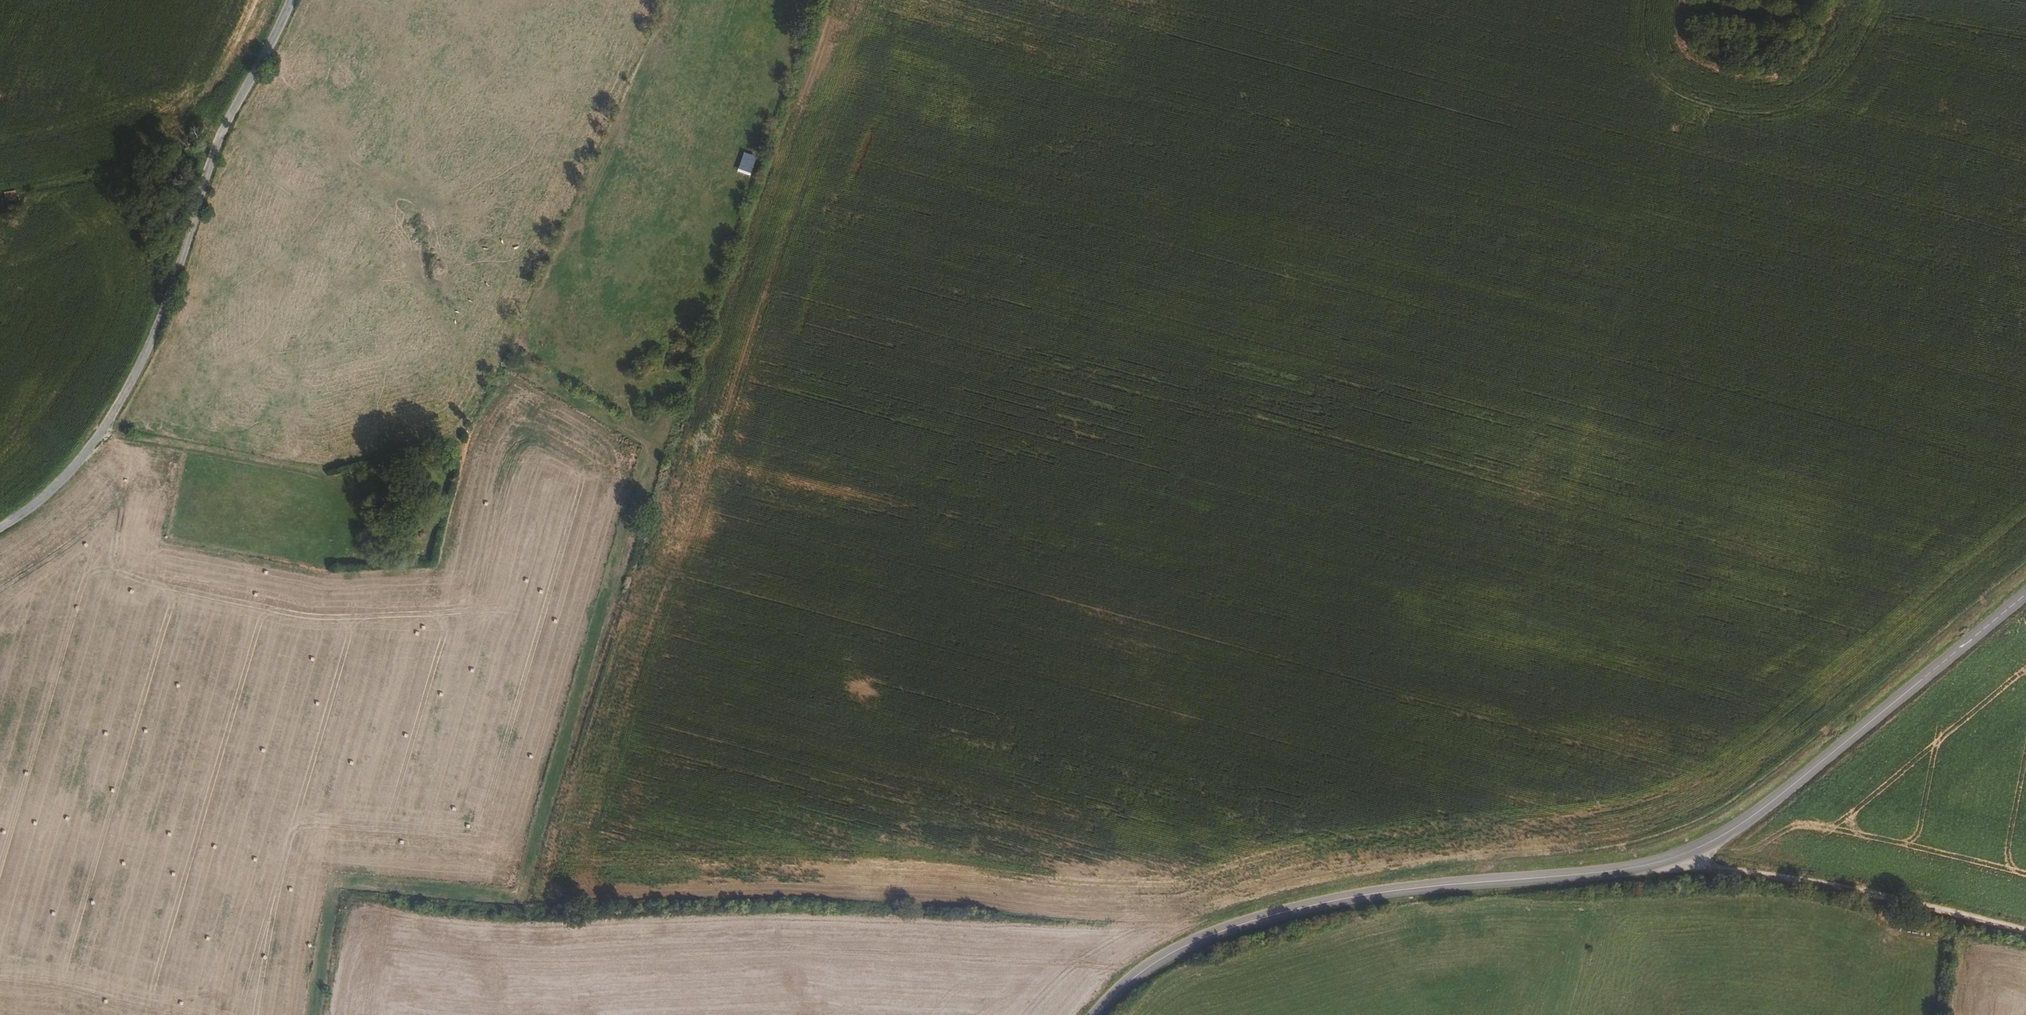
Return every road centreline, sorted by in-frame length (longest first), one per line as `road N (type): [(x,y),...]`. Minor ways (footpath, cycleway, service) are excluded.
road 1 (secondary): [(2025,595),(1755,819),(1683,860),(1352,894),(1278,913),(1155,961),(1093,1014)]
road 2 (unclassified): [(0,530),(62,481),(146,360),(223,134),(291,0)]
road 3 (track): [(2025,930),(1810,881),(1692,870),(1683,860)]

